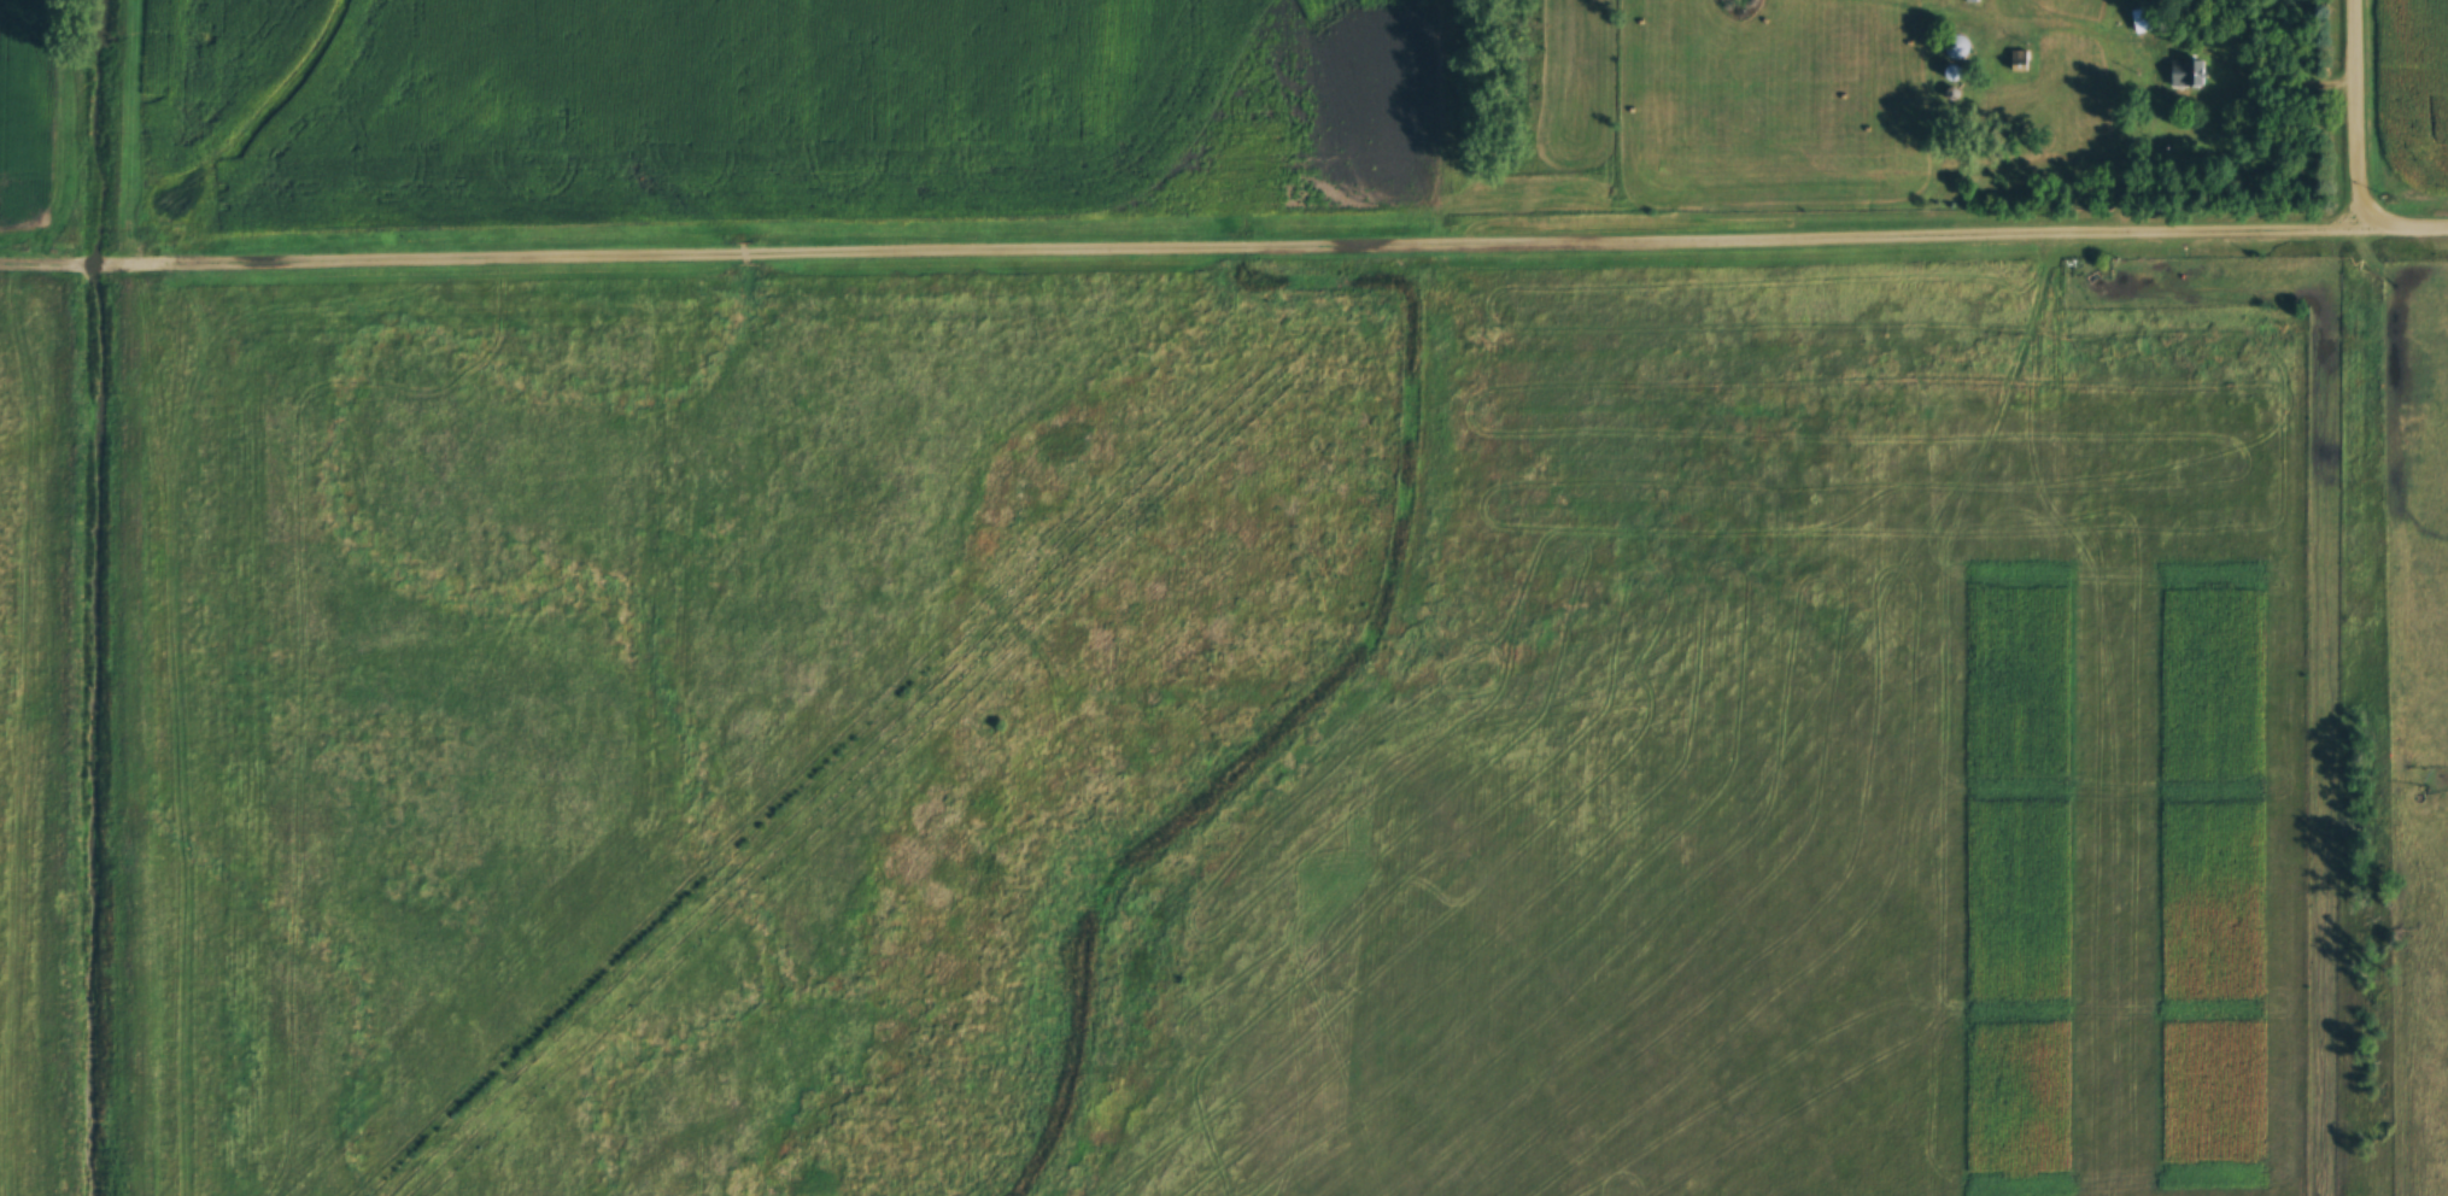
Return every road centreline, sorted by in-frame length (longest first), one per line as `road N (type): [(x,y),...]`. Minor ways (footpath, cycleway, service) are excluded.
road 1 (track): [(2447,224),(0,261)]
road 2 (residential): [(2367,225),(2359,77)]

